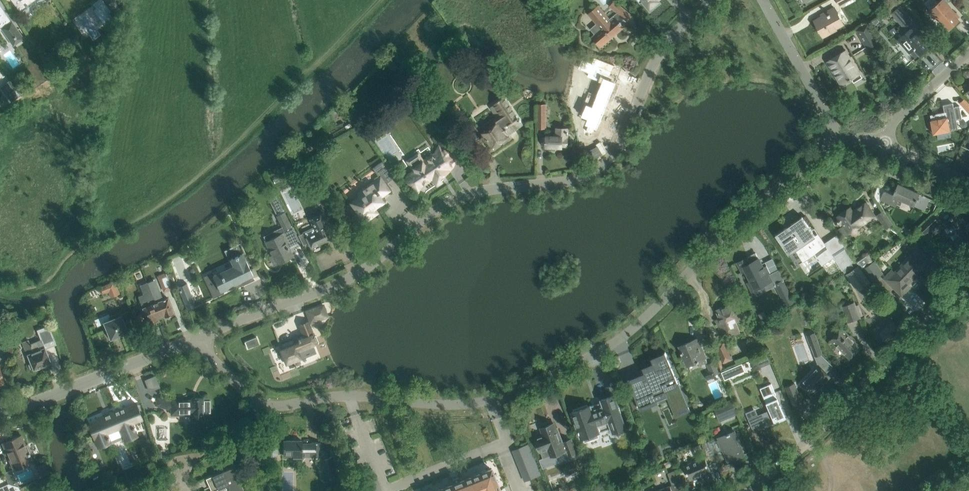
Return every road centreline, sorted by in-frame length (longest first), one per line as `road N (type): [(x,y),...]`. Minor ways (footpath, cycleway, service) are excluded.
road 1 (residential): [(198,338),(350,278),(451,201),(574,179),(600,167),(619,145),(663,50),(707,0)]
road 2 (residential): [(492,400),(631,331),(729,229),(840,139)]
road 3 (residential): [(749,490),(968,277)]
road 4 (residential): [(198,338),(255,400),(284,406),(348,396)]
road 5 (residential): [(393,490),(510,445),(492,400)]
road 6 (residential): [(840,139),(762,0)]
road 7 (residential): [(348,396),(492,400)]
road 8 (residential): [(884,145),(896,118),(968,53)]

